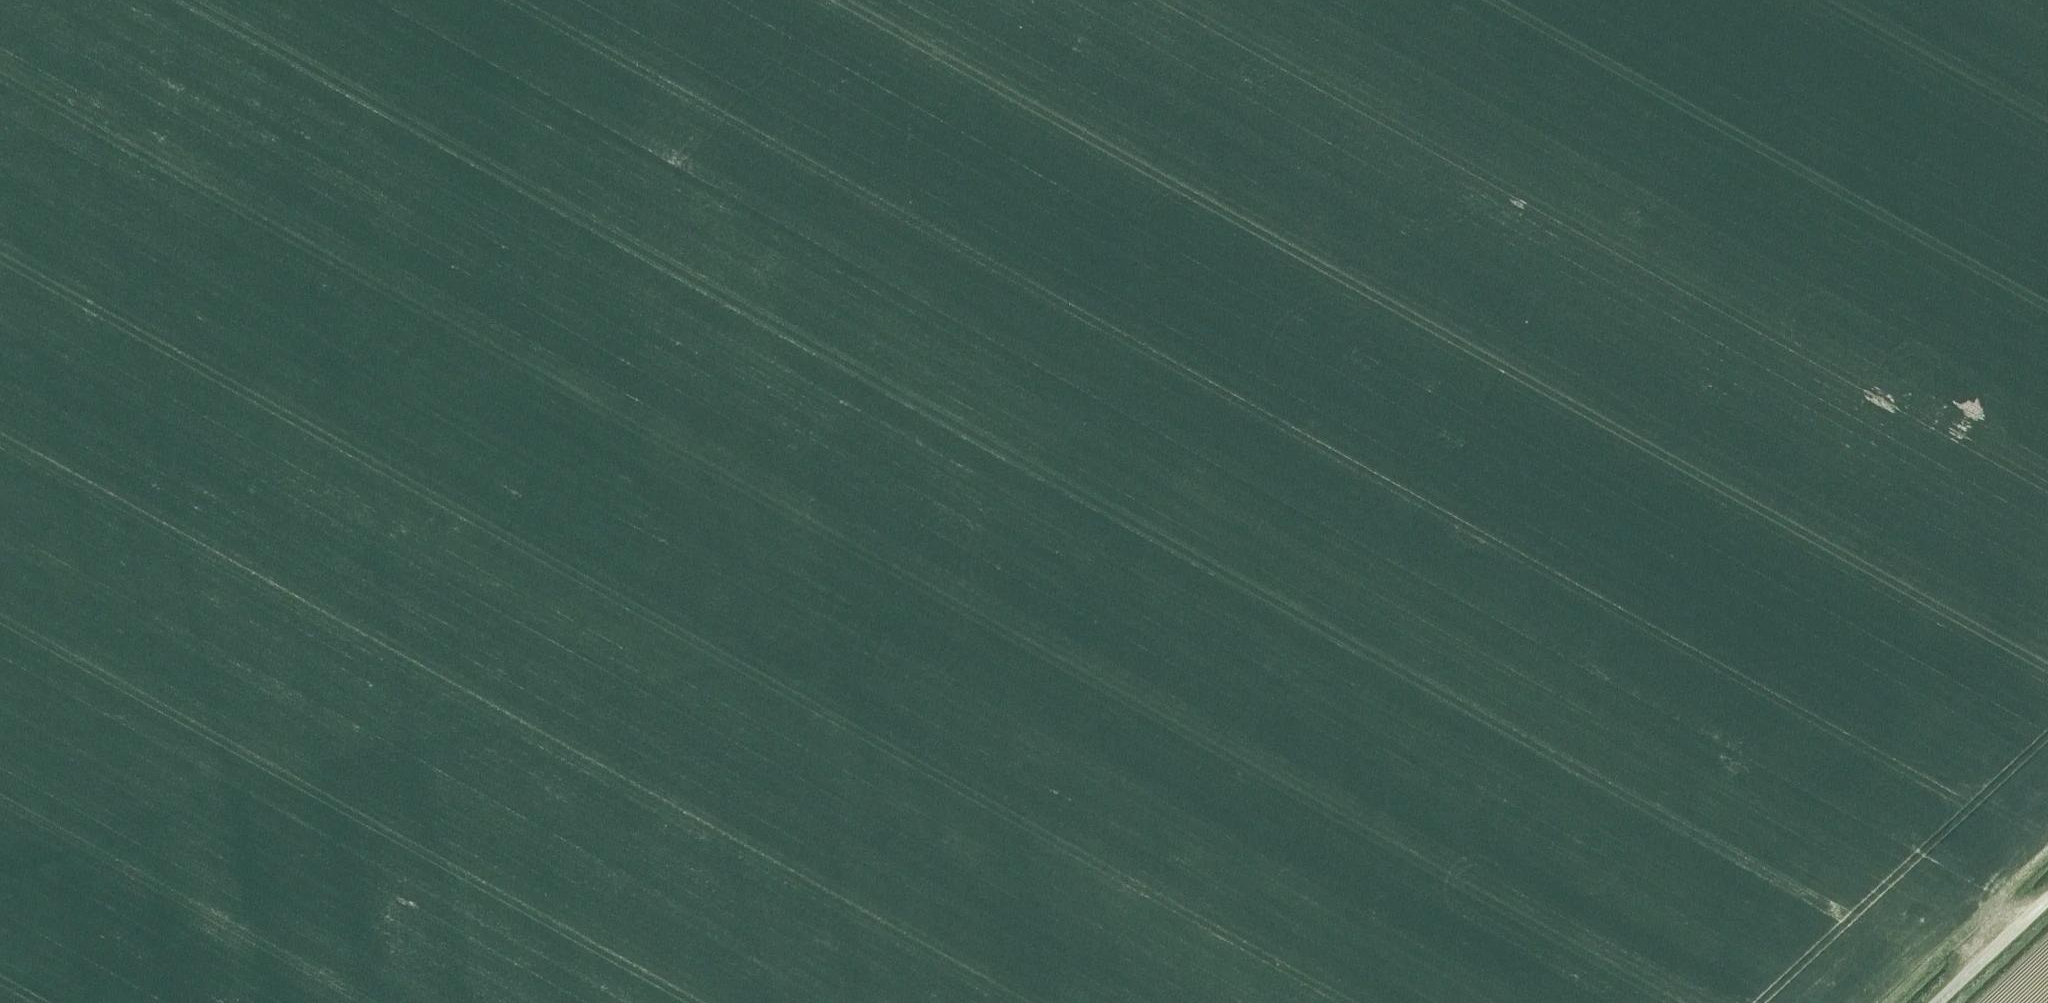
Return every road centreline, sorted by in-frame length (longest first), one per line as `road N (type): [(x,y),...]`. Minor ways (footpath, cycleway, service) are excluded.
road 1 (unclassified): [(1936,1002),(2047,898)]

